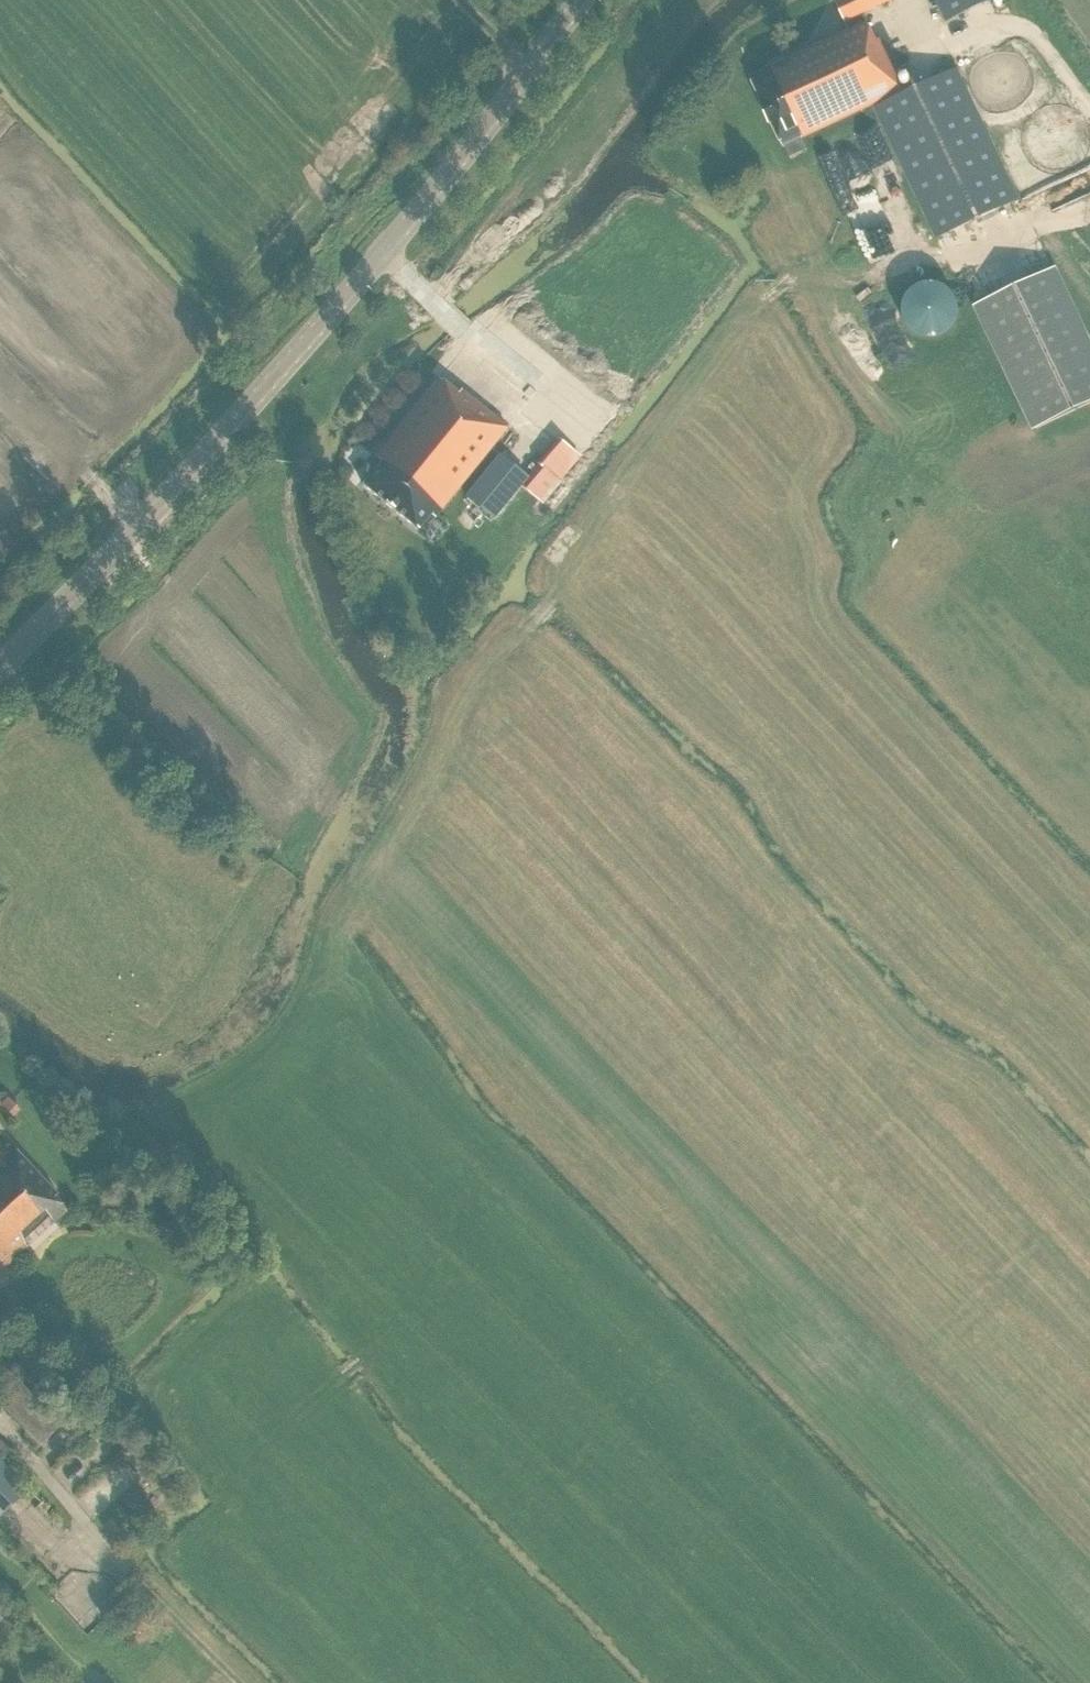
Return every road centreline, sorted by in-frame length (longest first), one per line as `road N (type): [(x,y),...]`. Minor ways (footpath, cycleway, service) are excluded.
road 1 (tertiary): [(0,660),(228,431),(321,326),(459,167),(581,0)]
road 2 (track): [(24,1447),(122,1563),(247,1682)]
road 3 (track): [(927,37),(992,23),(1026,32),(1057,55),(1089,100)]

